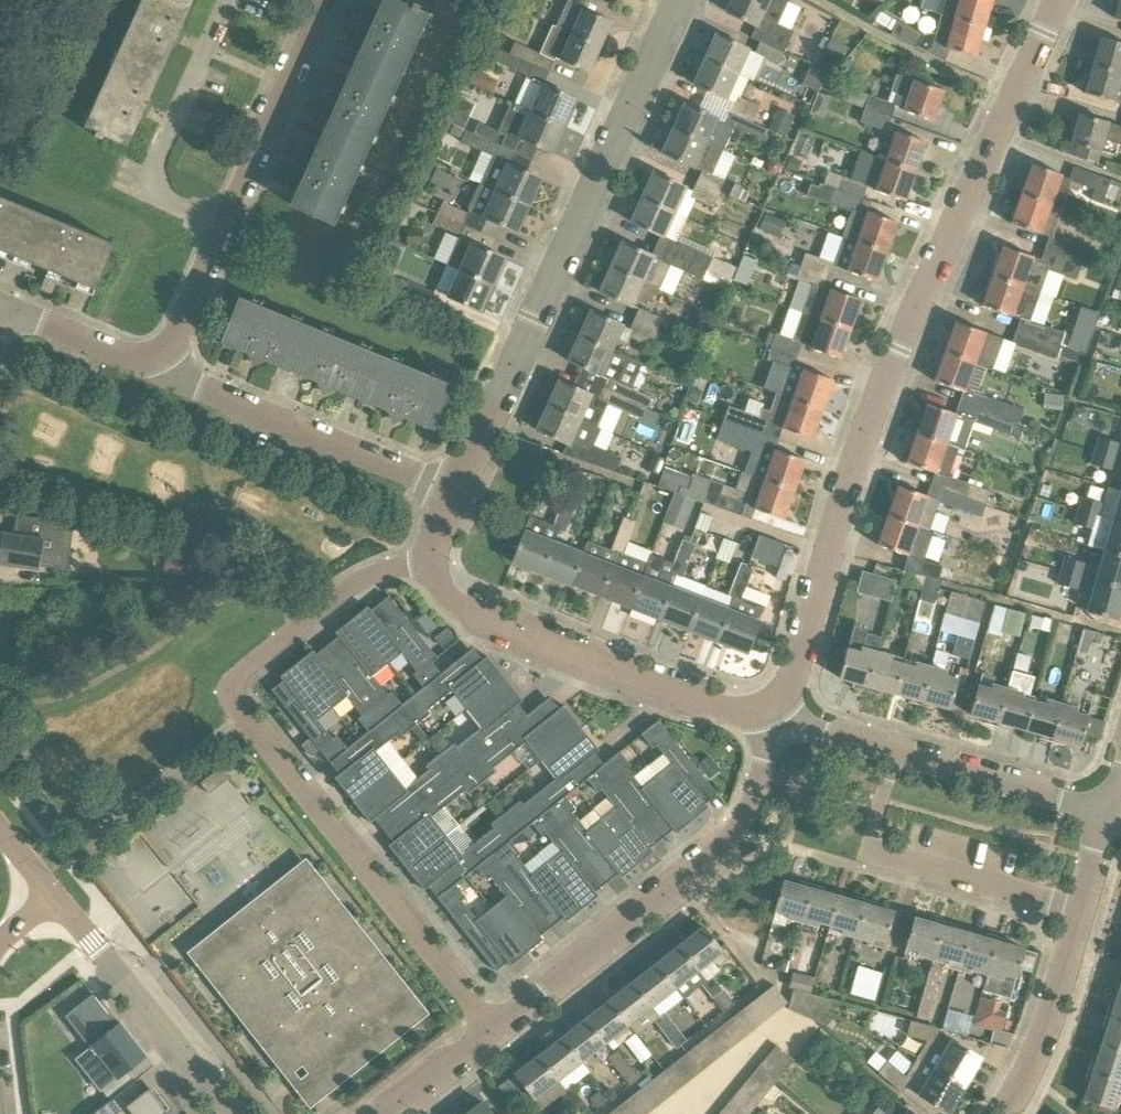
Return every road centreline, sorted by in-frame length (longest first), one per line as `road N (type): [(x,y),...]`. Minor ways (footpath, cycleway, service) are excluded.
road 1 (unclassified): [(781,718),(903,342),(1055,0)]
road 2 (unclassified): [(498,1032),(234,706),(241,675),(376,579),(436,565)]
road 3 (unclassified): [(450,487),(684,0)]
road 4 (residential): [(498,1032),(743,839),(781,718)]
road 5 (unclassified): [(781,718),(691,701),(480,619),(443,589),(436,565)]
road 6 (unclassified): [(450,487),(156,366)]
road 7 (residential): [(1074,905),(881,851),(873,828),(893,757)]
road 8 (residential): [(234,1113),(57,896)]
road 9 (unclassified): [(223,219),(170,199),(155,165),(226,0)]
road 10 (unclassified): [(223,219),(324,0)]
road 11 (residential): [(1002,1113),(1025,1073),(1074,905)]
road 12 (residential): [(1104,807),(893,757)]
road 13 (unclassified): [(156,366),(0,304)]
road 14 (unclassified): [(156,366),(223,219)]
road 15 (residential): [(389,1113),(498,1032)]

